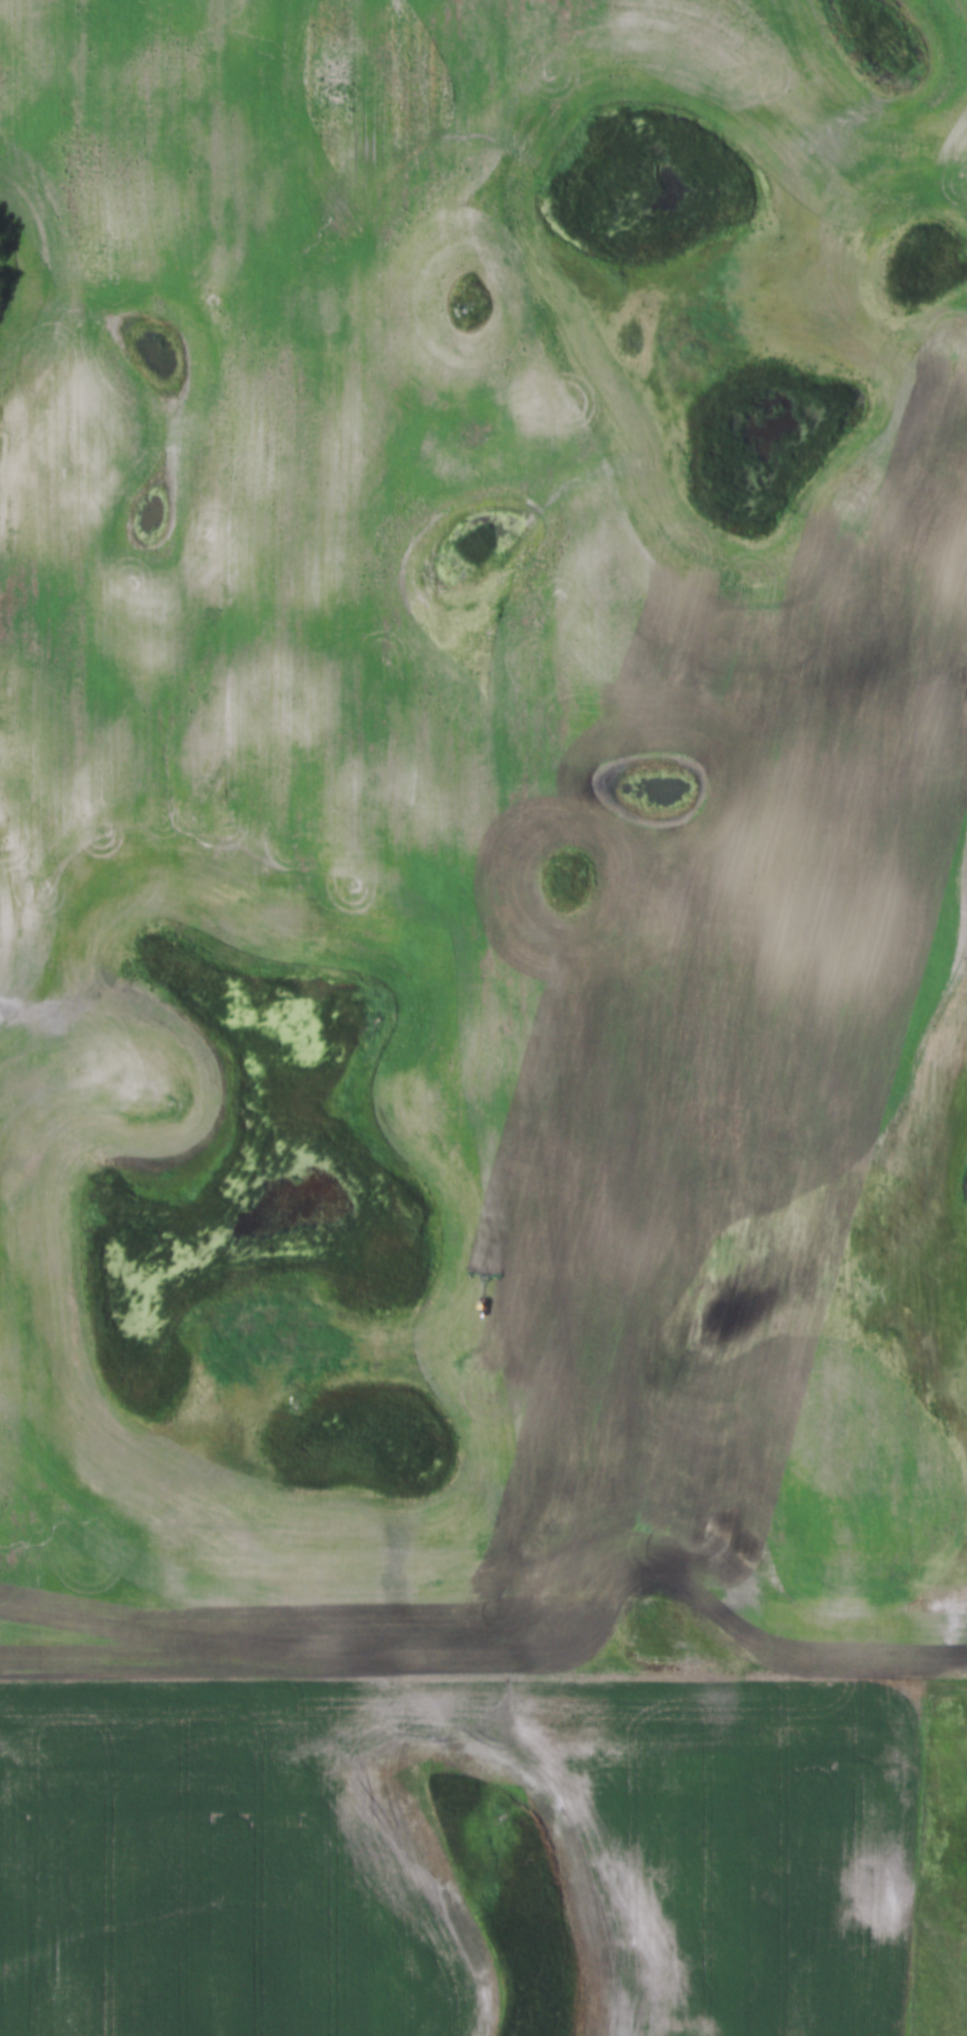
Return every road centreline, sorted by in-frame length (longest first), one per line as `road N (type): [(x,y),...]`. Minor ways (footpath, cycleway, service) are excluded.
road 1 (track): [(0,1669),(966,1682)]

